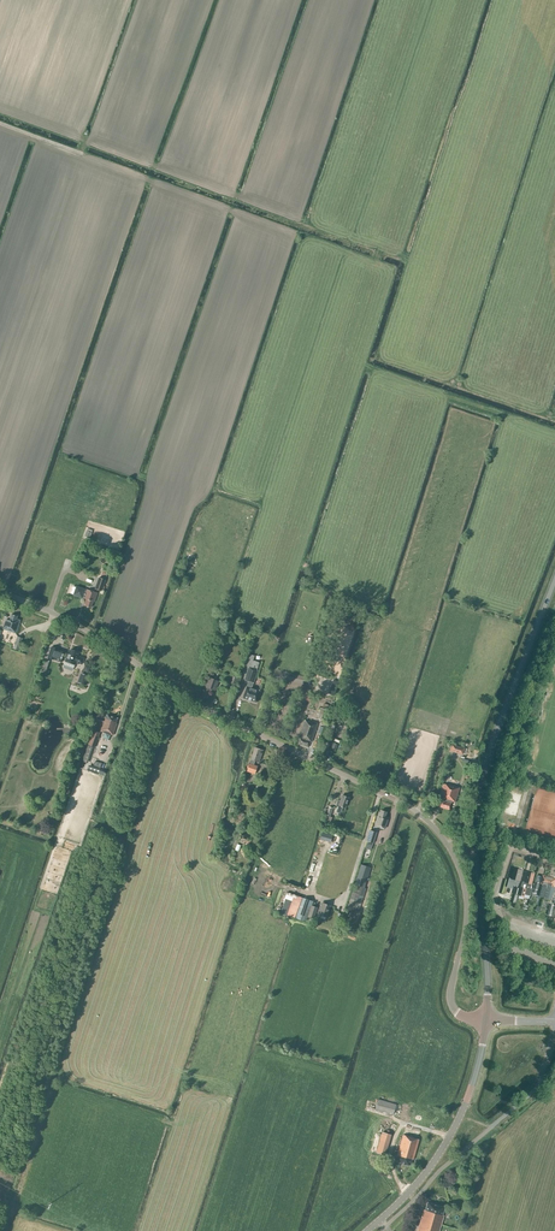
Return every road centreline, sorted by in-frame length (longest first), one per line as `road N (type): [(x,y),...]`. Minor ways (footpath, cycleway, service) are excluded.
road 1 (unclassified): [(487,1019),(463,1016),(452,1001),(466,897),(454,857),(431,824),(0,592)]
road 2 (secondary): [(487,1019),(480,790),(554,579)]
road 3 (secondary): [(366,1230),(441,1152),(467,1102),(487,1019)]
road 4 (unclassified): [(554,943),(507,926),(498,911),(510,845)]

